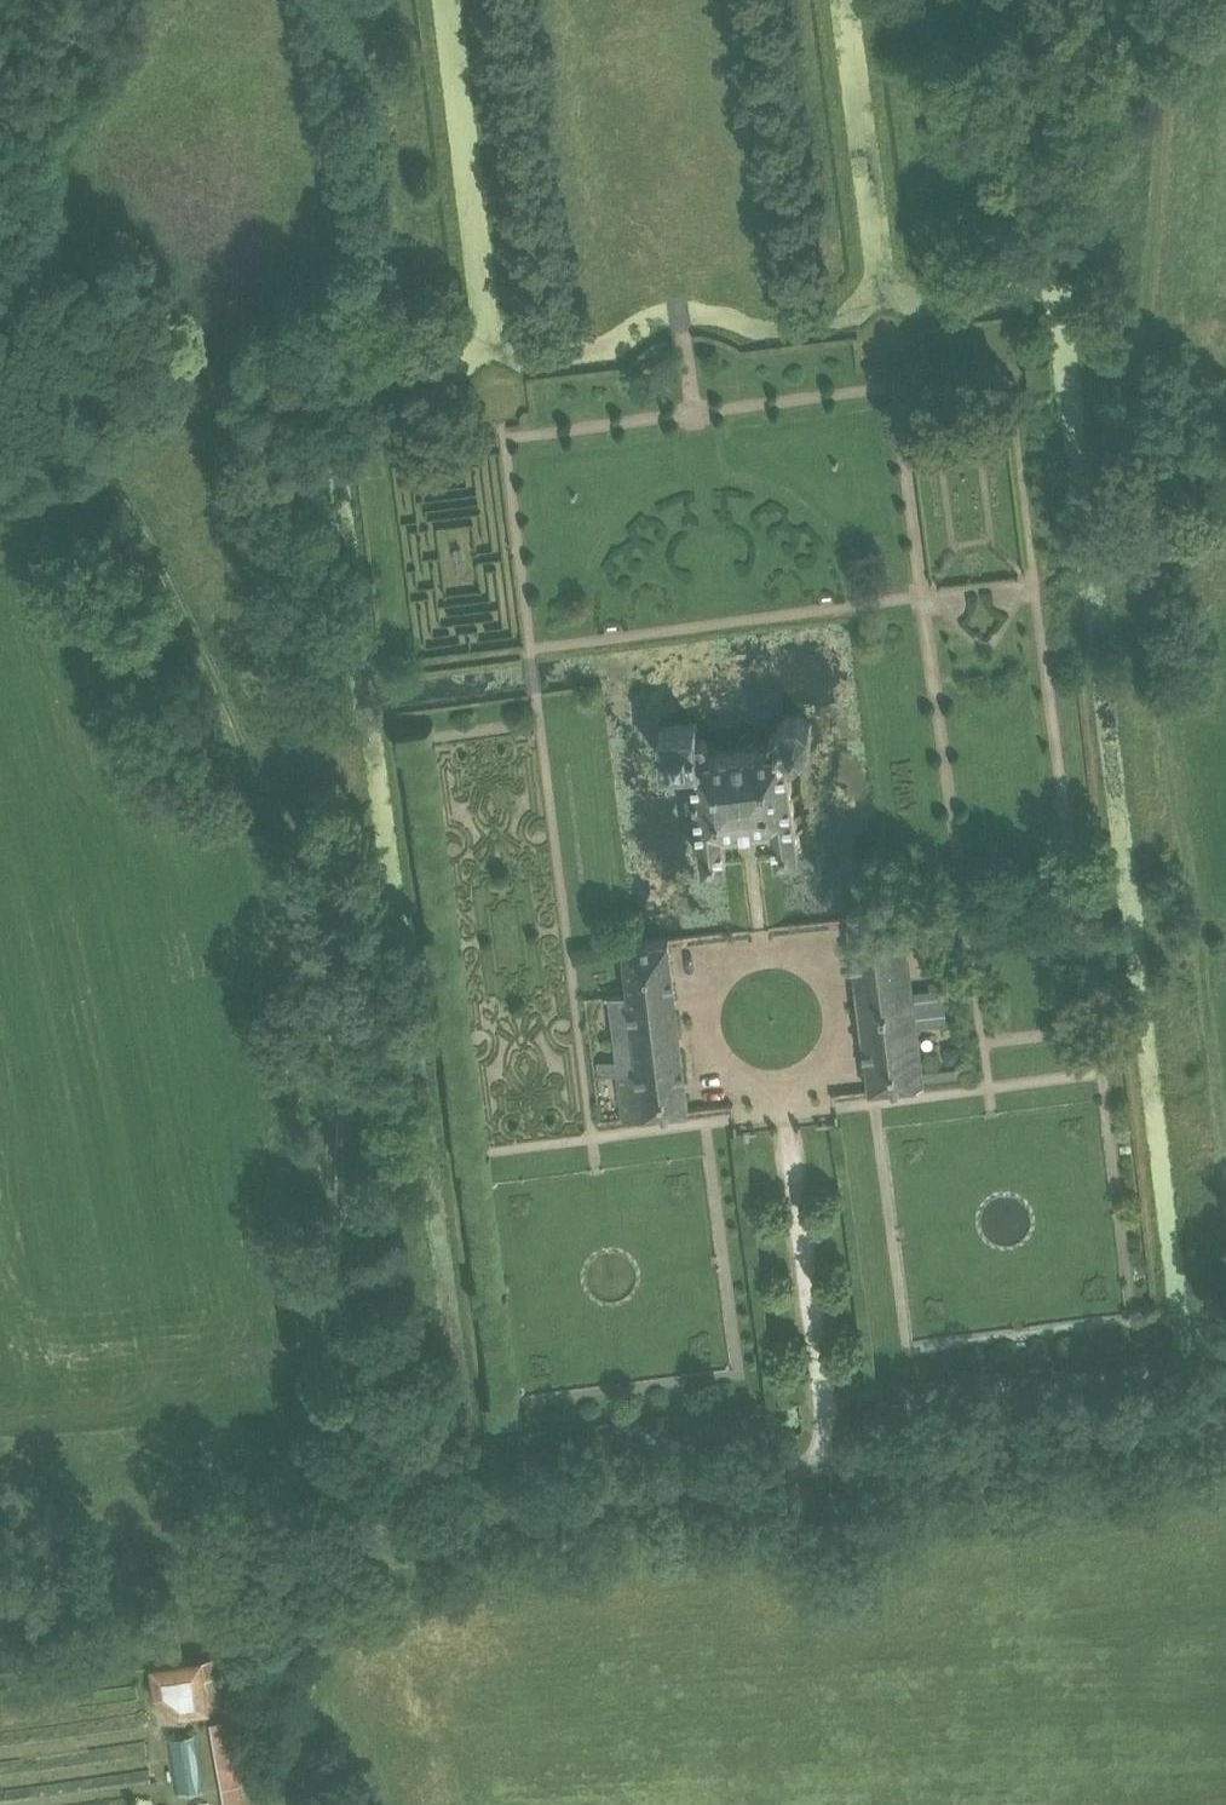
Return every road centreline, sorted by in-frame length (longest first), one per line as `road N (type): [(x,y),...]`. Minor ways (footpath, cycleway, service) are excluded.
road 1 (unclassified): [(0,1581),(1225,1412)]
road 2 (track): [(341,1536),(340,1592),(310,1702),(300,1792)]

